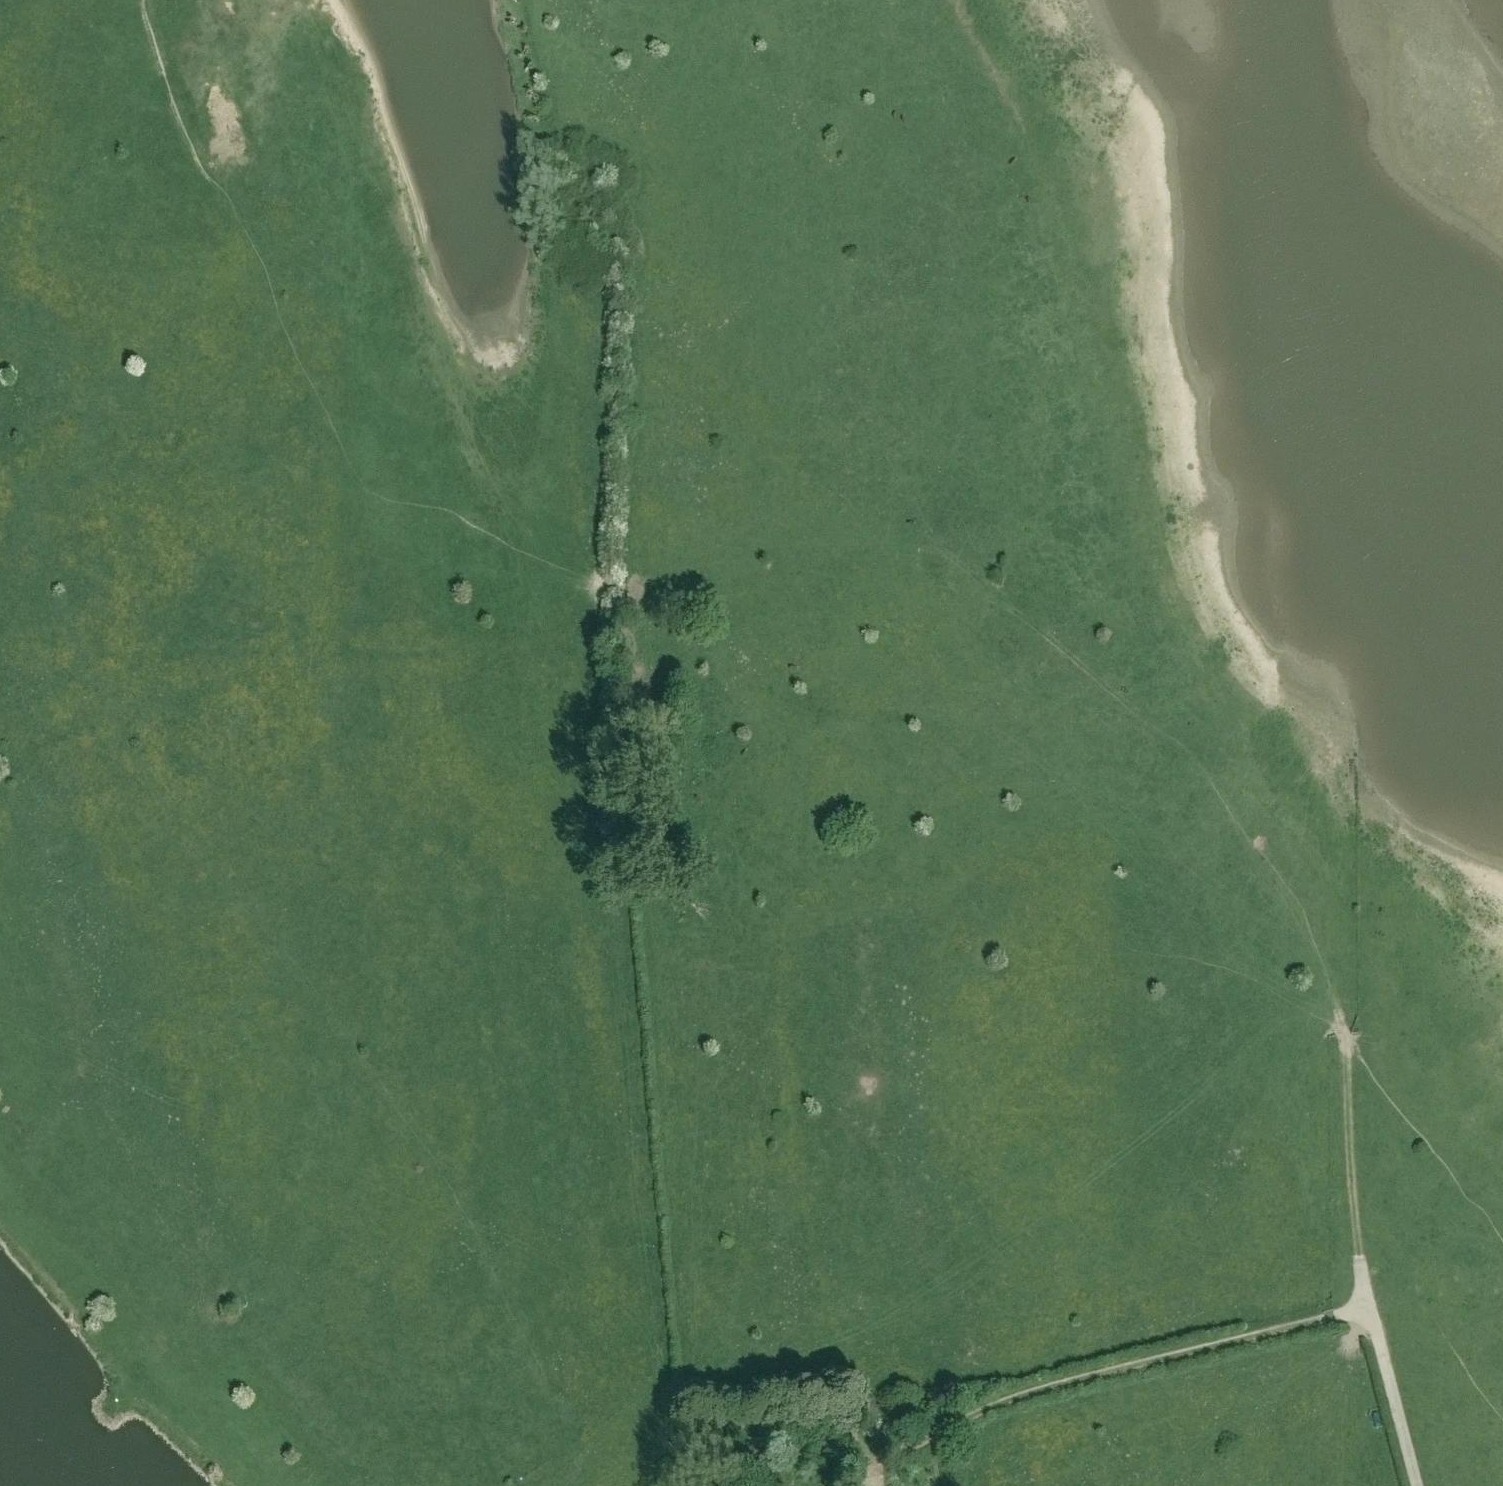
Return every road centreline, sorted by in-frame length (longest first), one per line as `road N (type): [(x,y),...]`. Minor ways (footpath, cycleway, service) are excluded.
road 1 (track): [(1360,1266),(1337,971),(1284,892)]
road 2 (unclassified): [(1417,1485),(1360,1266)]

